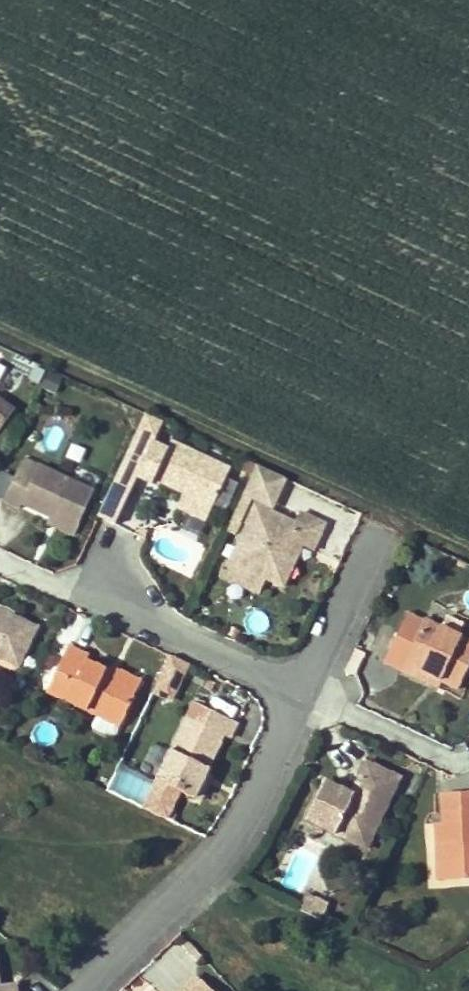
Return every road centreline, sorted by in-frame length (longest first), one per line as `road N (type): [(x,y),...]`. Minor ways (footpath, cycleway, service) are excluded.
road 1 (track): [(381,531),(380,511),(0,337)]
road 2 (residential): [(299,689),(234,839),(93,990)]
road 3 (residential): [(299,689),(92,600)]
road 4 (residential): [(381,531),(299,689)]
road 5 (residential): [(299,689),(460,762)]

